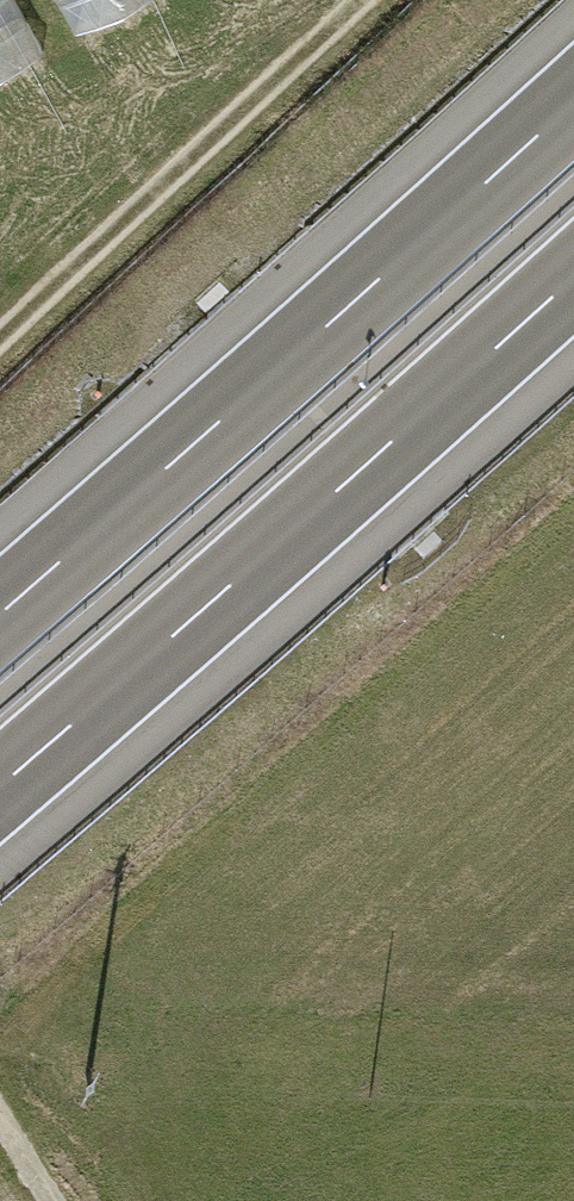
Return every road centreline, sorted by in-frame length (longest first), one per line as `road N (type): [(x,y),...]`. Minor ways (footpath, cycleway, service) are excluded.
road 1 (motorway): [(573,102),(0,614)]
road 2 (motorway): [(0,785),(573,276)]
road 3 (track): [(362,0),(0,345)]

